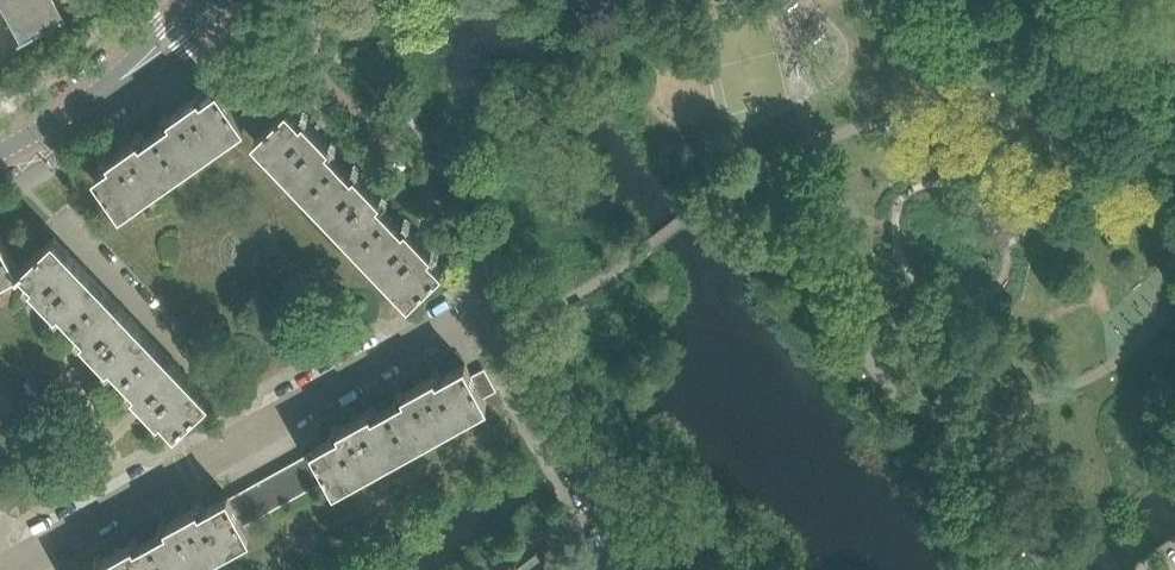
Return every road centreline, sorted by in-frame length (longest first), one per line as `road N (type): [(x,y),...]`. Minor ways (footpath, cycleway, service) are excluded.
road 1 (residential): [(0,569),(453,315),(479,313),(503,323),(635,569)]
road 2 (residential): [(0,151),(143,63)]

